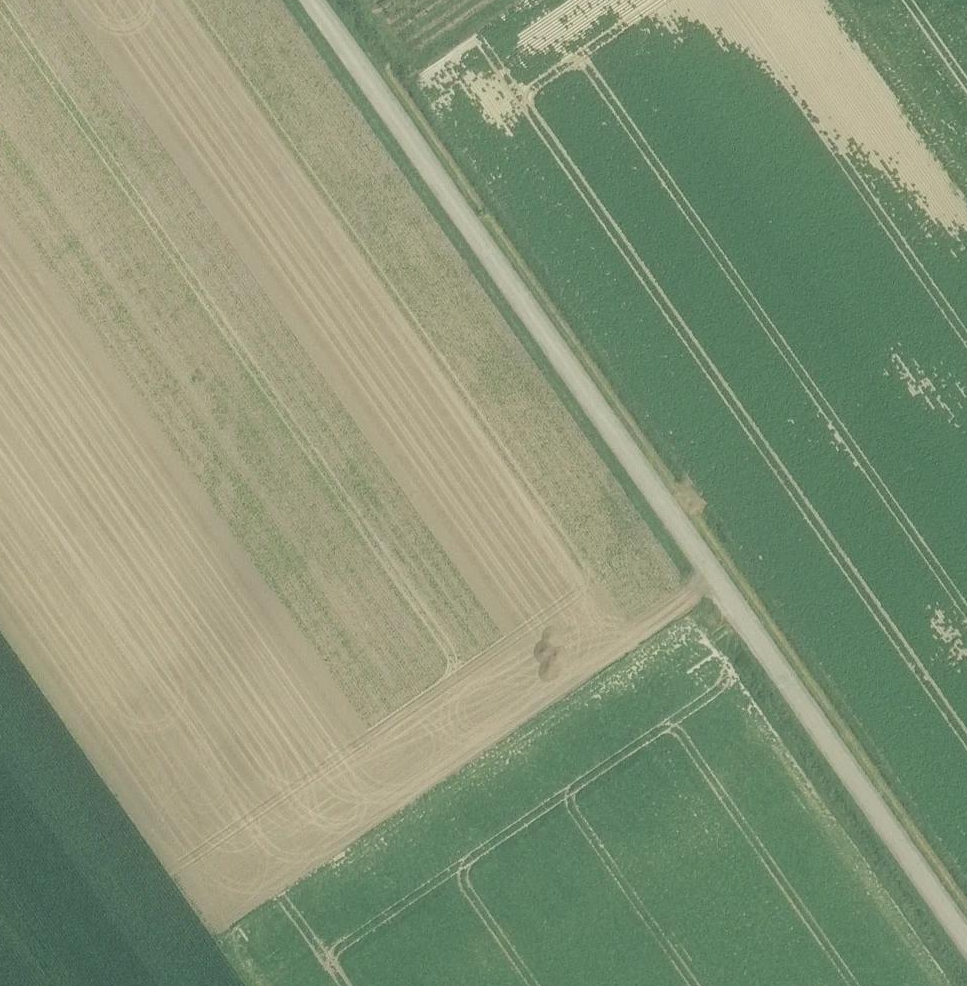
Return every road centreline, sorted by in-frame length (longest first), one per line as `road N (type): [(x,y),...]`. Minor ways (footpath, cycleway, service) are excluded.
road 1 (unclassified): [(966,938),(313,0)]

